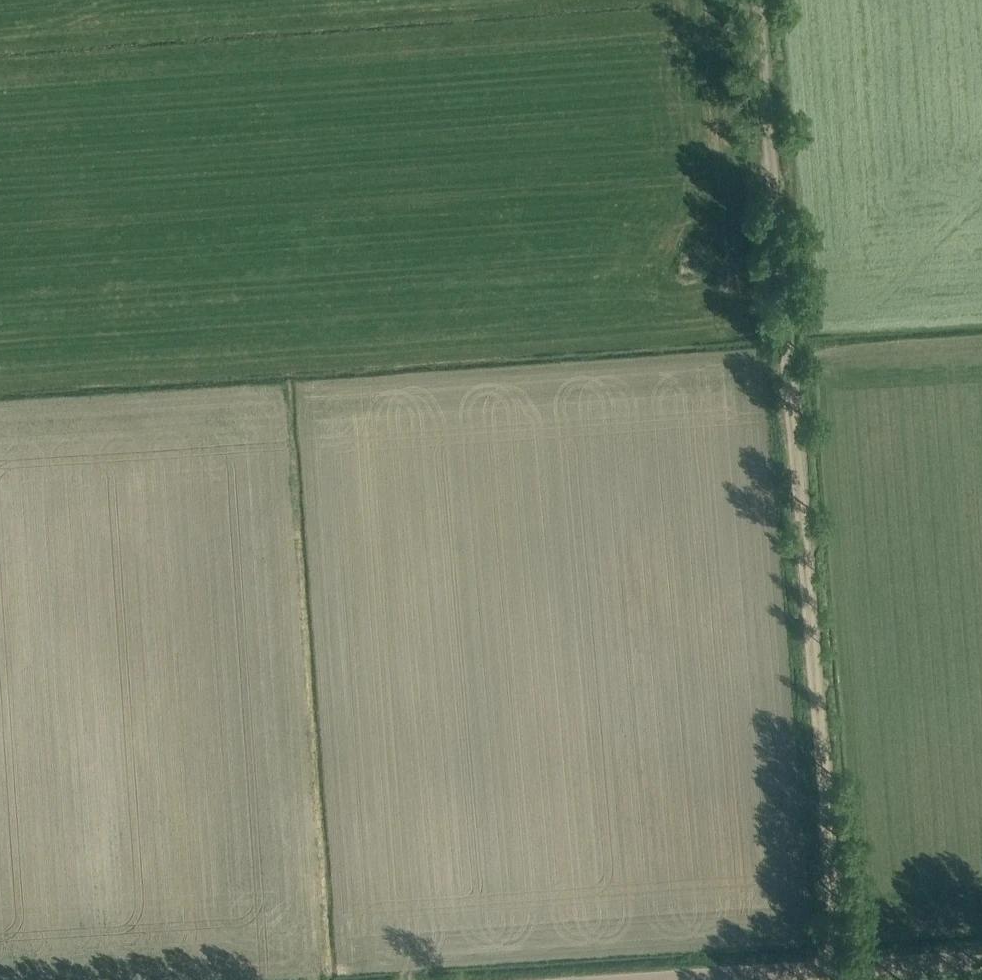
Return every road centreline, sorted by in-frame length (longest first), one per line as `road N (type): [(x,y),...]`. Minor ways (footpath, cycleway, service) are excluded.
road 1 (track): [(842,964),(768,0)]
road 2 (unclassified): [(981,955),(791,968)]
road 3 (unclassified): [(620,979),(791,968)]

